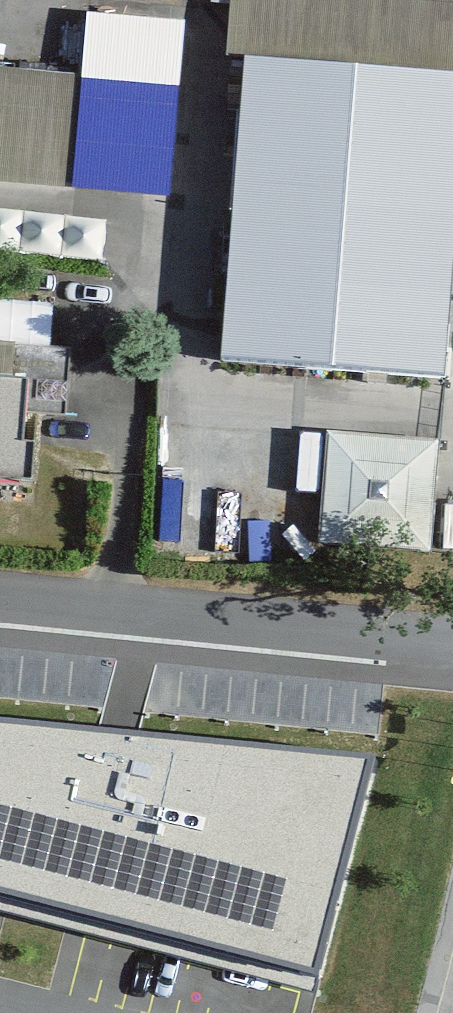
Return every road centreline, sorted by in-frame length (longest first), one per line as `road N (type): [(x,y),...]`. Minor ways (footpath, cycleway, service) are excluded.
road 1 (unclassified): [(0,594),(452,647)]

